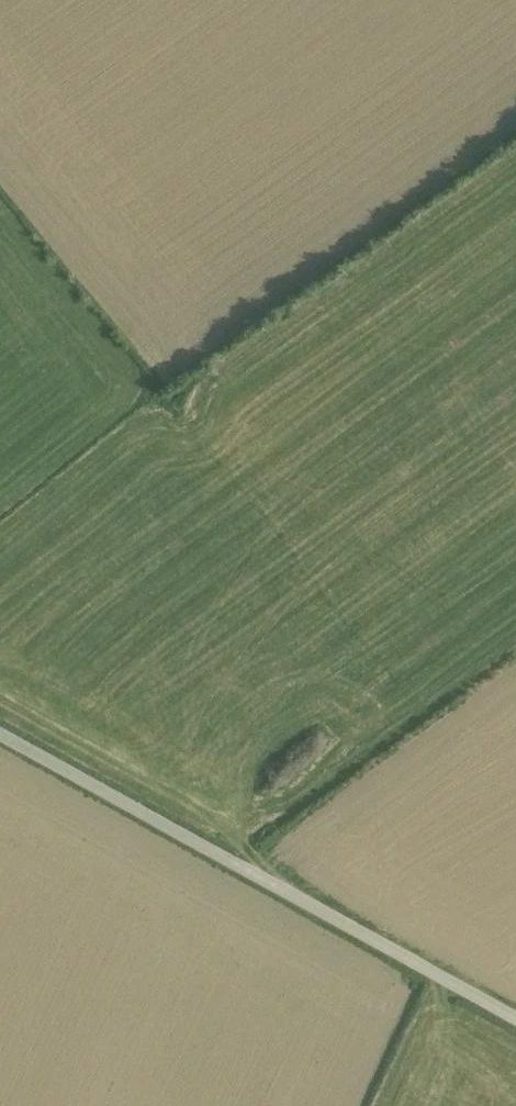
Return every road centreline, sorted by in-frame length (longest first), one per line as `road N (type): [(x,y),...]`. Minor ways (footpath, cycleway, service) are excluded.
road 1 (residential): [(515,1019),(0,733)]

